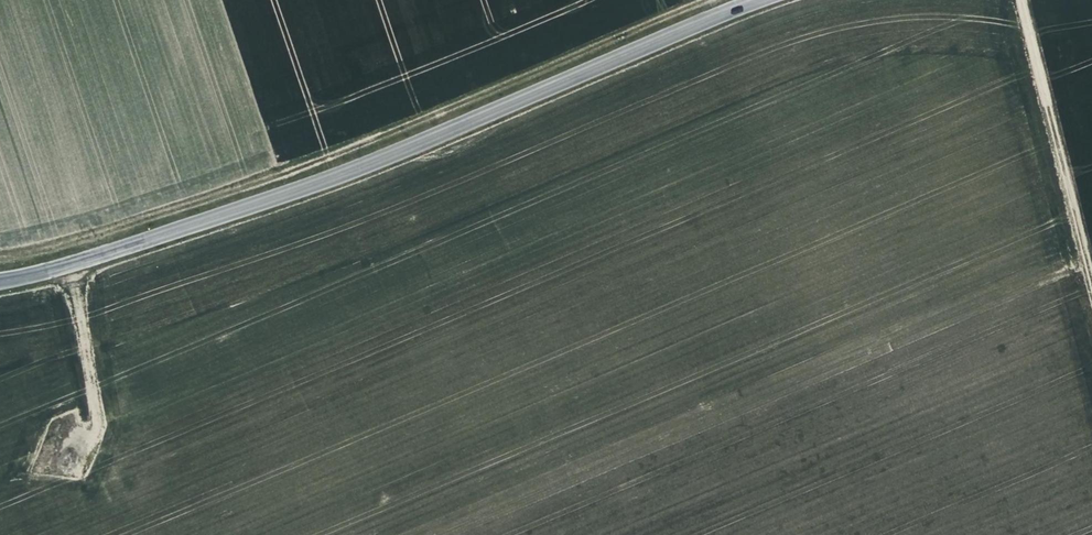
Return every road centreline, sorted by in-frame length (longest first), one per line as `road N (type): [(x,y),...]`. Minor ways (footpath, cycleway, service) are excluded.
road 1 (tertiary): [(758,0),(348,171),(0,281)]
road 2 (track): [(1020,0),(1091,294)]

